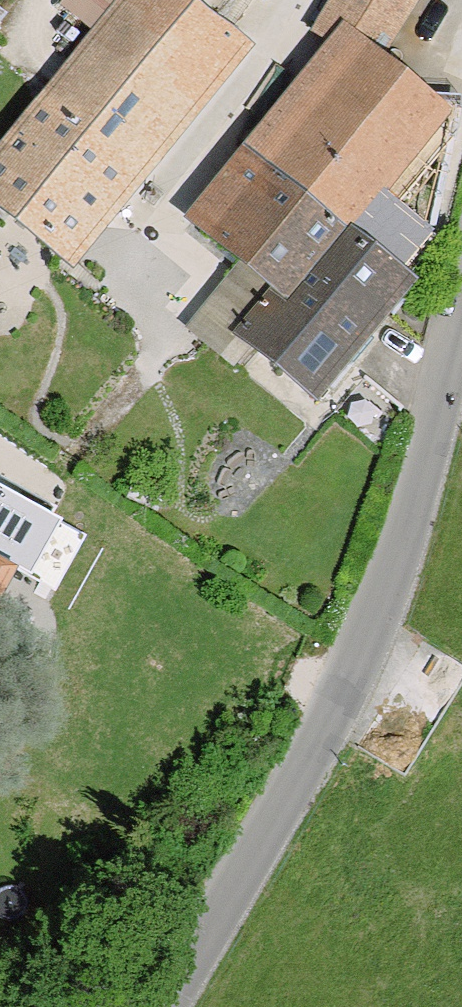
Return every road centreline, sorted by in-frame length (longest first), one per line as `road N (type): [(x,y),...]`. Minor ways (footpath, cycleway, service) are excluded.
road 1 (unclassified): [(167,1006),(340,710),(433,456),(461,330)]
road 2 (track): [(340,710),(0,477)]

